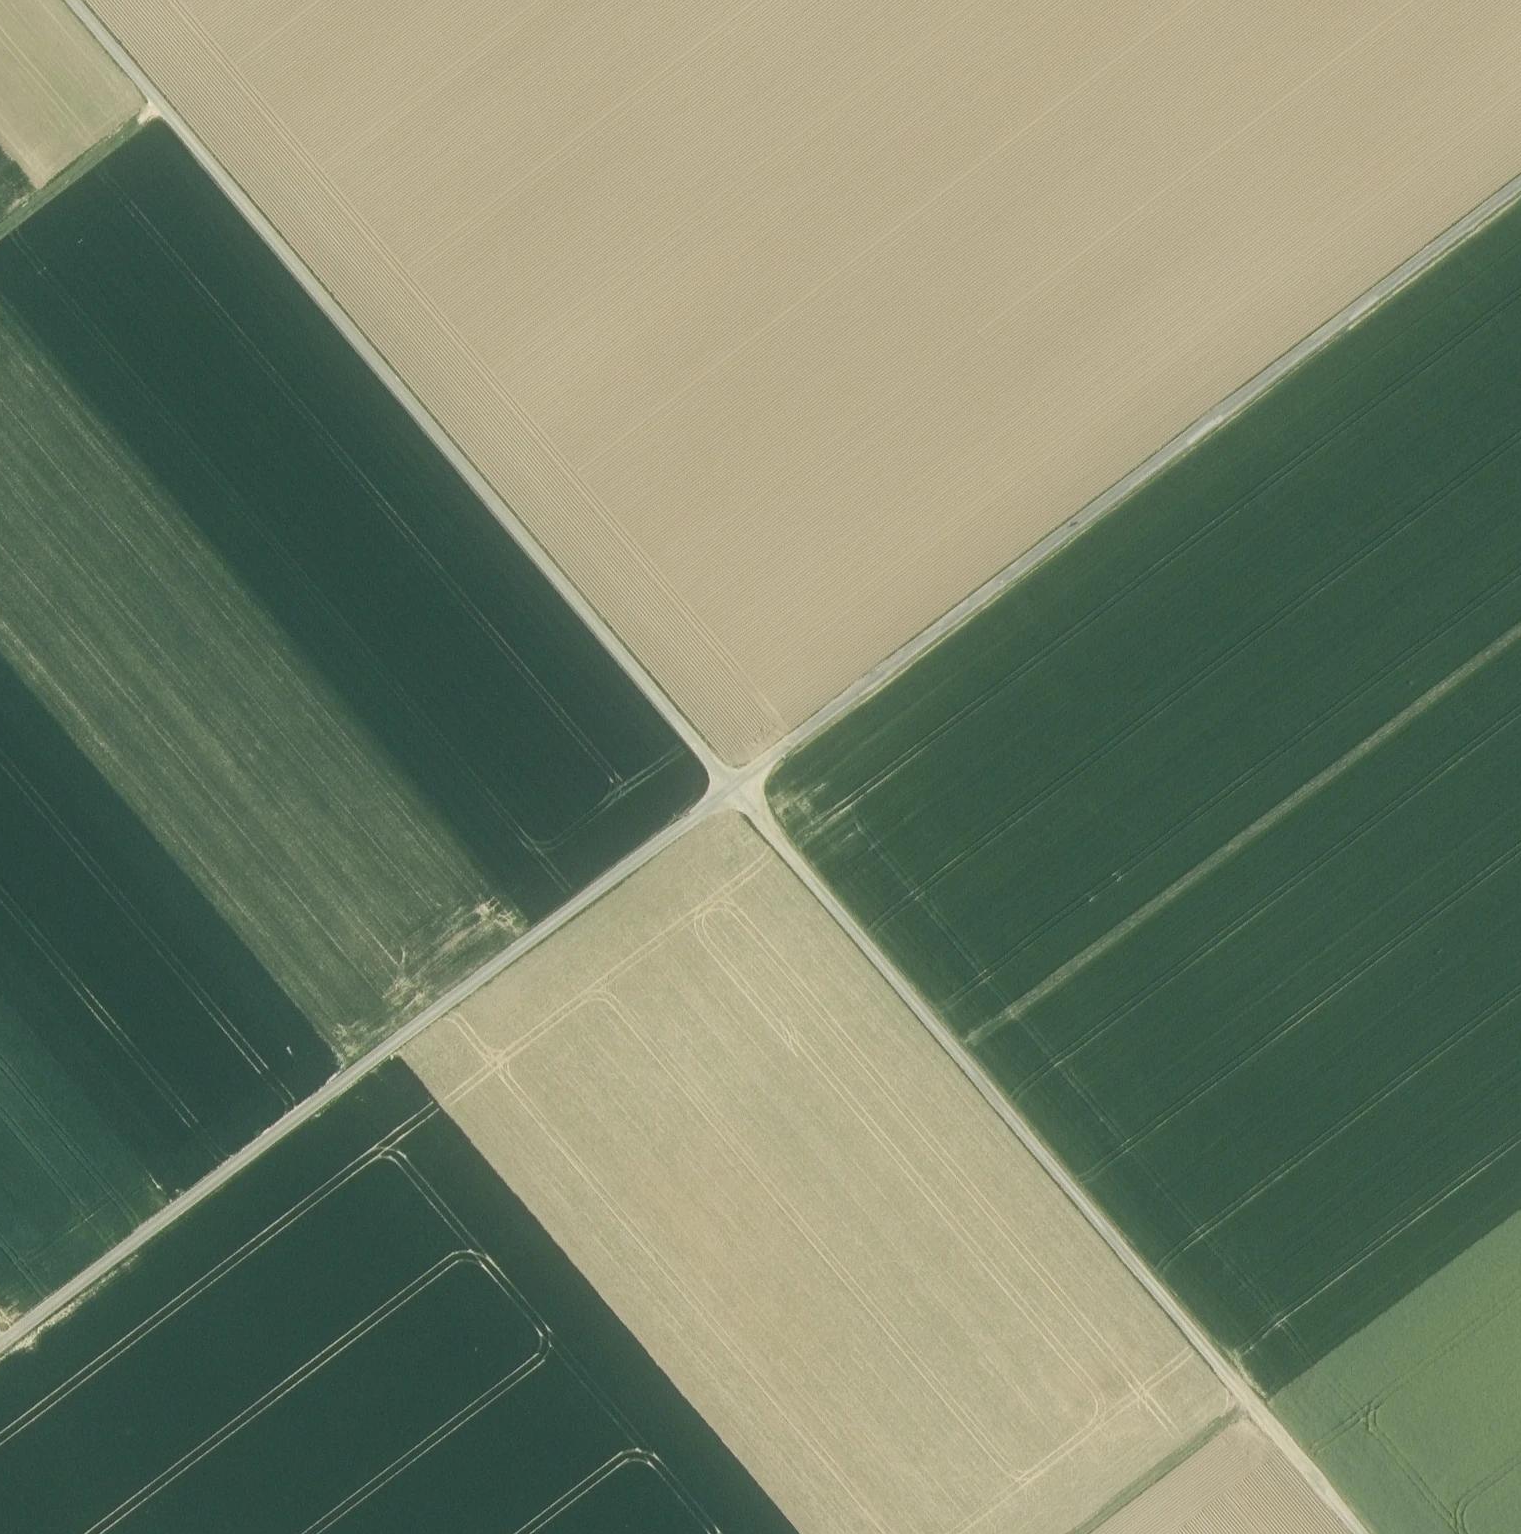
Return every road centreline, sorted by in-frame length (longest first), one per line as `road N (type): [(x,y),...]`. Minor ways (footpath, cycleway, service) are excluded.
road 1 (track): [(72,0),(734,787)]
road 2 (track): [(734,787),(1520,185)]
road 3 (track): [(734,787),(1360,1533)]
road 4 (track): [(0,1343),(734,787)]
road 5 (track): [(1082,1533),(1251,1405)]
road 6 (track): [(0,233),(157,102)]

